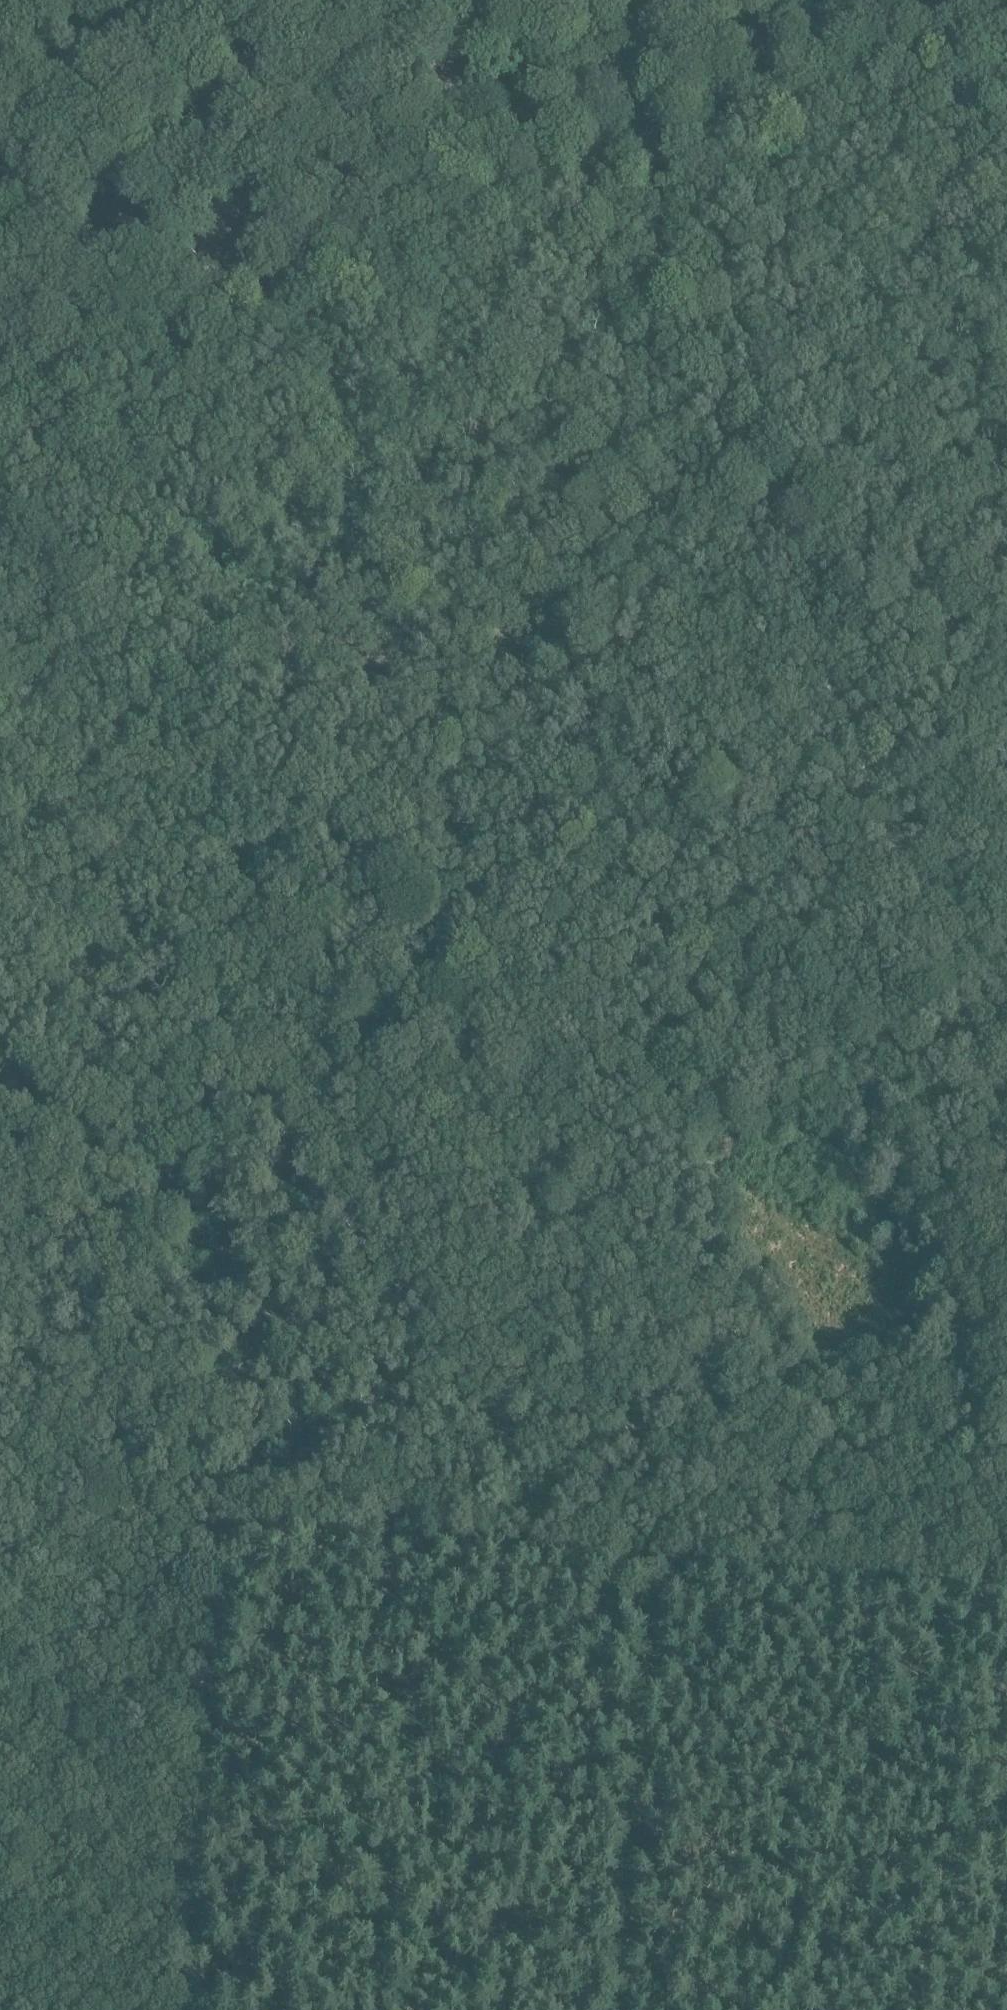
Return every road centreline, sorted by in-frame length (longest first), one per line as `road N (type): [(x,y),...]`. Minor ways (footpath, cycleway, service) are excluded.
road 1 (track): [(0,392),(643,162)]
road 2 (track): [(643,162),(589,0)]

